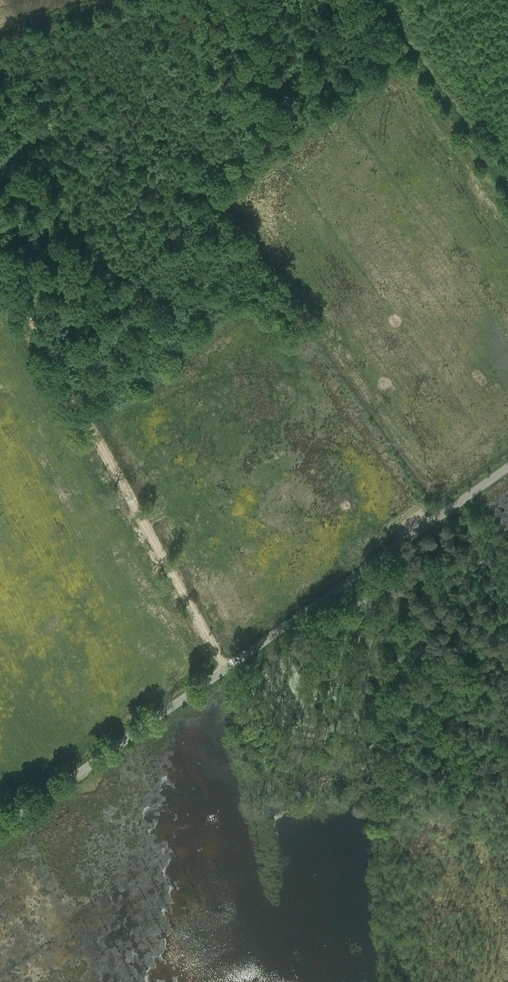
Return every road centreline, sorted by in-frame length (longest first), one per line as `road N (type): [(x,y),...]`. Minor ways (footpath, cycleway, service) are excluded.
road 1 (unclassified): [(0,830),(507,467)]
road 2 (track): [(226,668),(0,268)]
road 3 (track): [(375,0),(507,189)]

